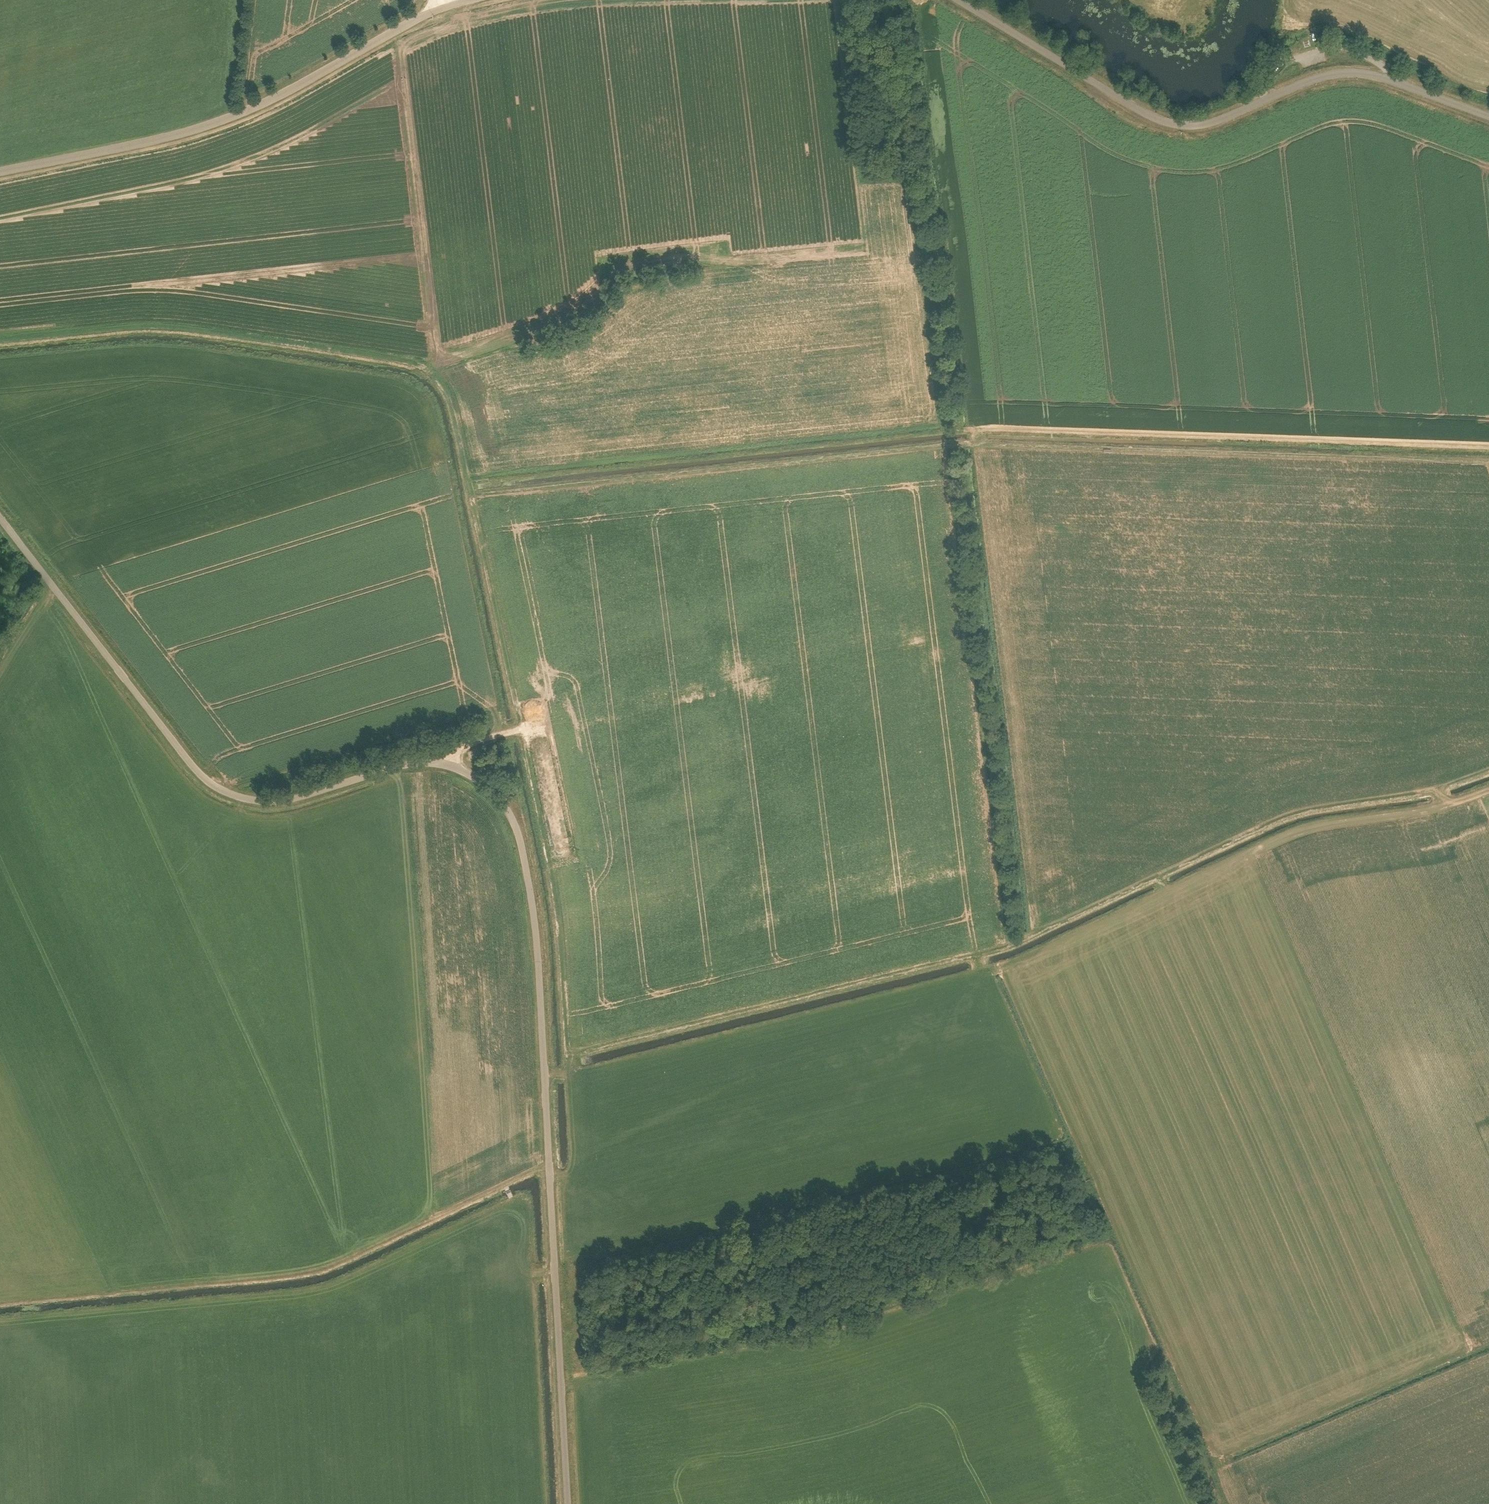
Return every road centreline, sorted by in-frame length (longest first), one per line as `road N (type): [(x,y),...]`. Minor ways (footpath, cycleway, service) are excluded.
road 1 (unclassified): [(568,1503),(537,926),(522,843),(501,801),(473,776),(437,765),(402,767),(309,796),(244,793),(208,762),(0,511)]
road 2 (unclassified): [(1488,118),(1358,72),(1315,78),(1212,124),(1183,128),(1118,100),(959,0)]
road 3 (unclassified): [(0,171),(196,129),(442,6)]

